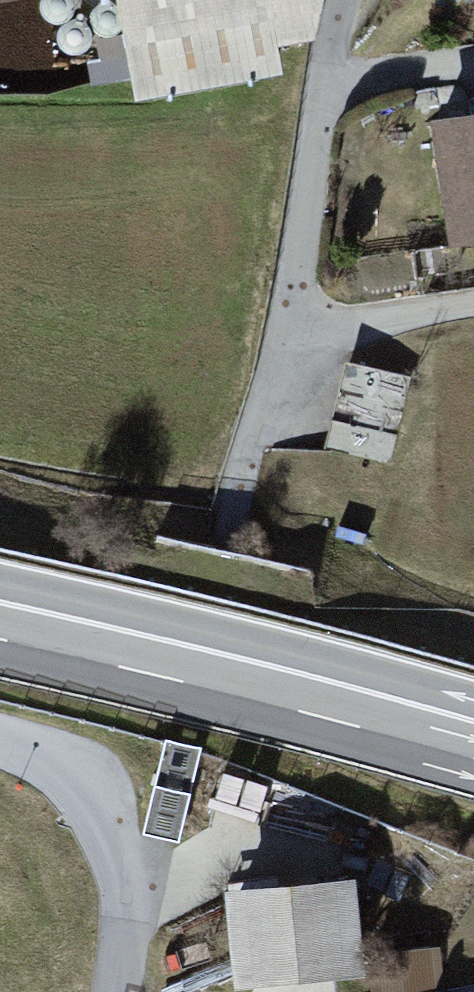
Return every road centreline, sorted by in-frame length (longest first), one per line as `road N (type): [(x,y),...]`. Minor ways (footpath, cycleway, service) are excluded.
road 1 (trunk): [(0,622),(473,749)]
road 2 (residential): [(366,0),(294,341)]
road 3 (residential): [(133,991),(142,939),(109,795),(70,761),(0,744)]
road 4 (residential): [(294,341),(237,541)]
road 5 (residential): [(294,341),(473,317)]

